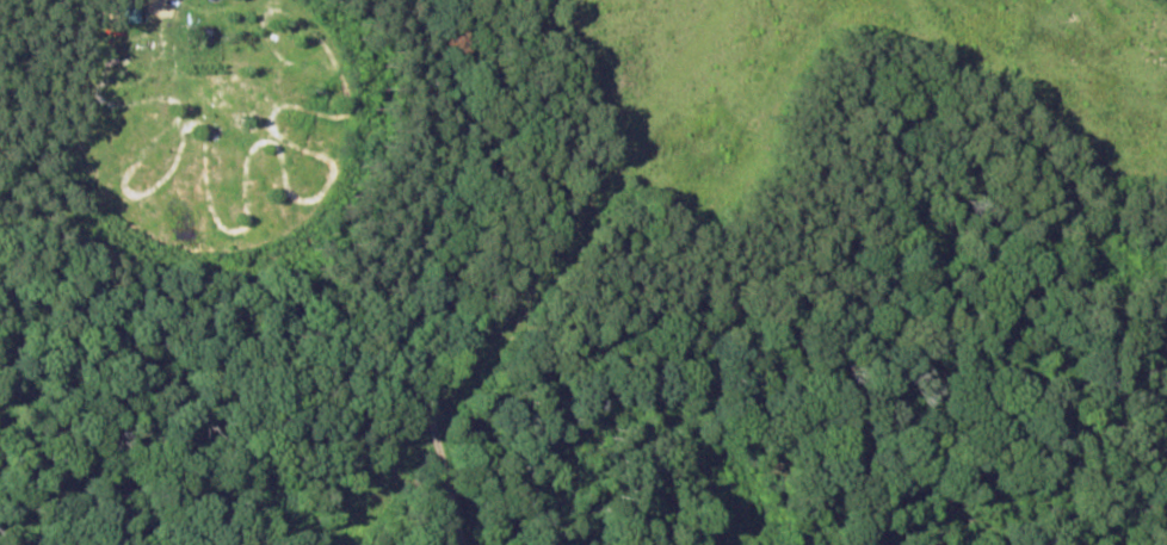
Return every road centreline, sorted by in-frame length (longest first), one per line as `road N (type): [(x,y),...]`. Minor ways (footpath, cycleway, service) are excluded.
road 1 (residential): [(467,544),(444,262),(462,91),(440,0)]

